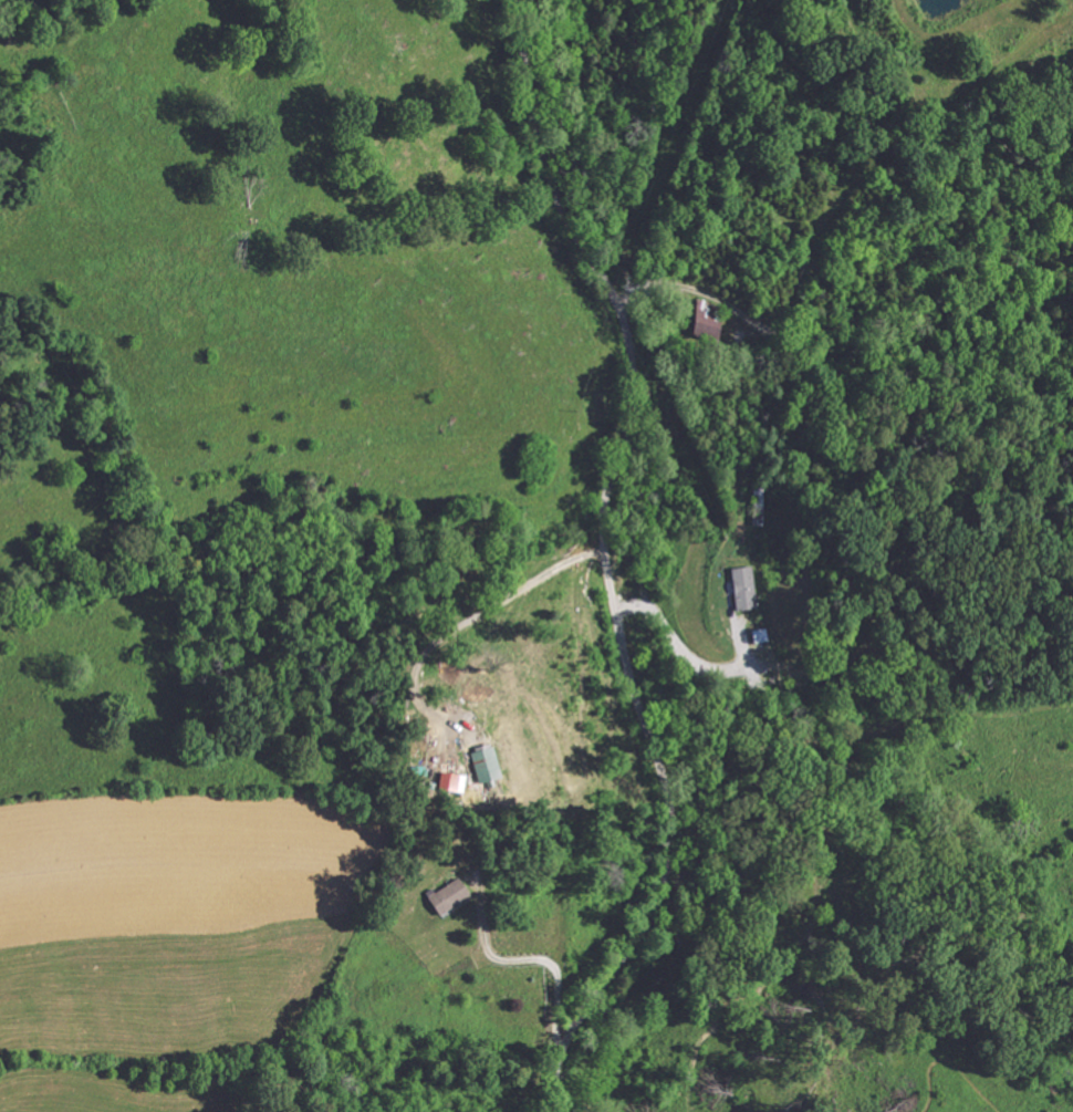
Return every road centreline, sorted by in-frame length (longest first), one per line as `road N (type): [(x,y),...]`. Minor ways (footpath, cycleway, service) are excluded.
road 1 (residential): [(558,1111),(560,1069),(577,1021),(658,904),(671,808),(608,564),(608,502),(633,402),(631,352),(616,301),(548,166),(527,72),(524,0)]
road 2 (residential): [(606,529),(213,536),(0,550)]

